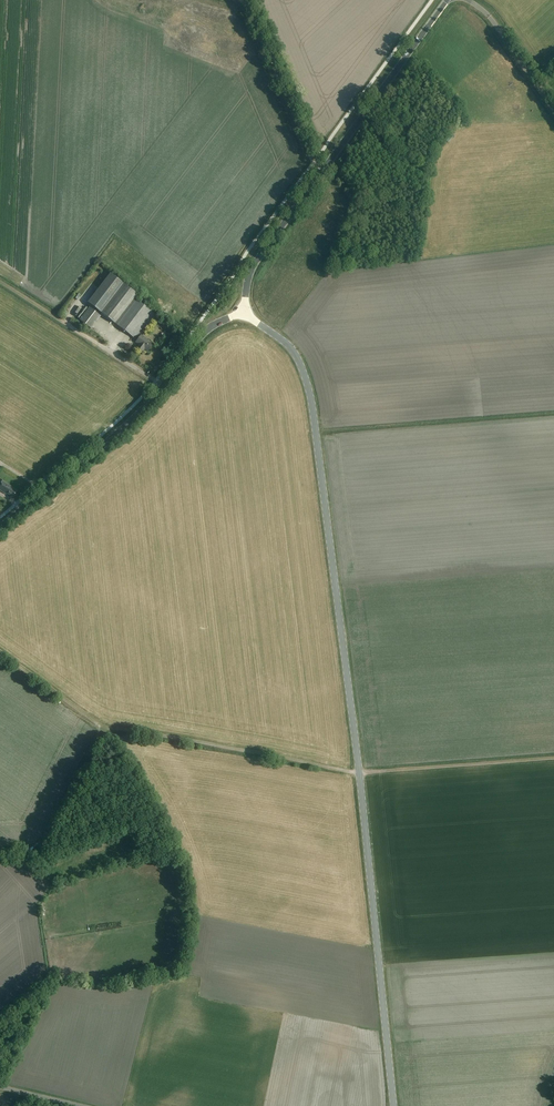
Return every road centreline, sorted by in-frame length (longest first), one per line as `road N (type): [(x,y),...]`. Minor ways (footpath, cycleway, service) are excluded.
road 1 (primary): [(394,1105),(311,402),(292,349),(244,312)]
road 2 (track): [(102,728),(359,773),(553,759)]
road 3 (primary): [(244,312),(259,257),(447,0)]
road 4 (tertiary): [(0,527),(121,430),(162,386)]
road 5 (track): [(315,160),(243,0)]
road 6 (track): [(0,851),(44,838),(102,728)]
road 7 (unclassified): [(553,109),(489,15),(468,0)]
road 8 (track): [(0,654),(102,728)]

